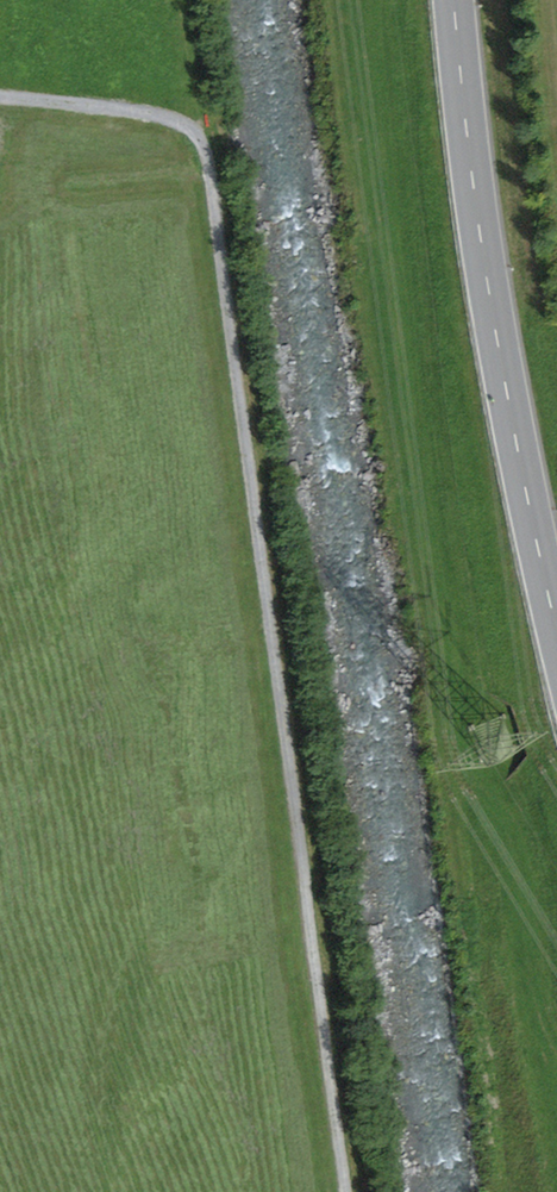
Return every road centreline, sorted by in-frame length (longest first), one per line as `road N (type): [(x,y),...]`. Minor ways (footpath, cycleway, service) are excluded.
road 1 (track): [(347,1191),(207,157),(187,125),(169,116),(0,96)]
road 2 (secondary): [(453,0),(495,338),(556,619)]

